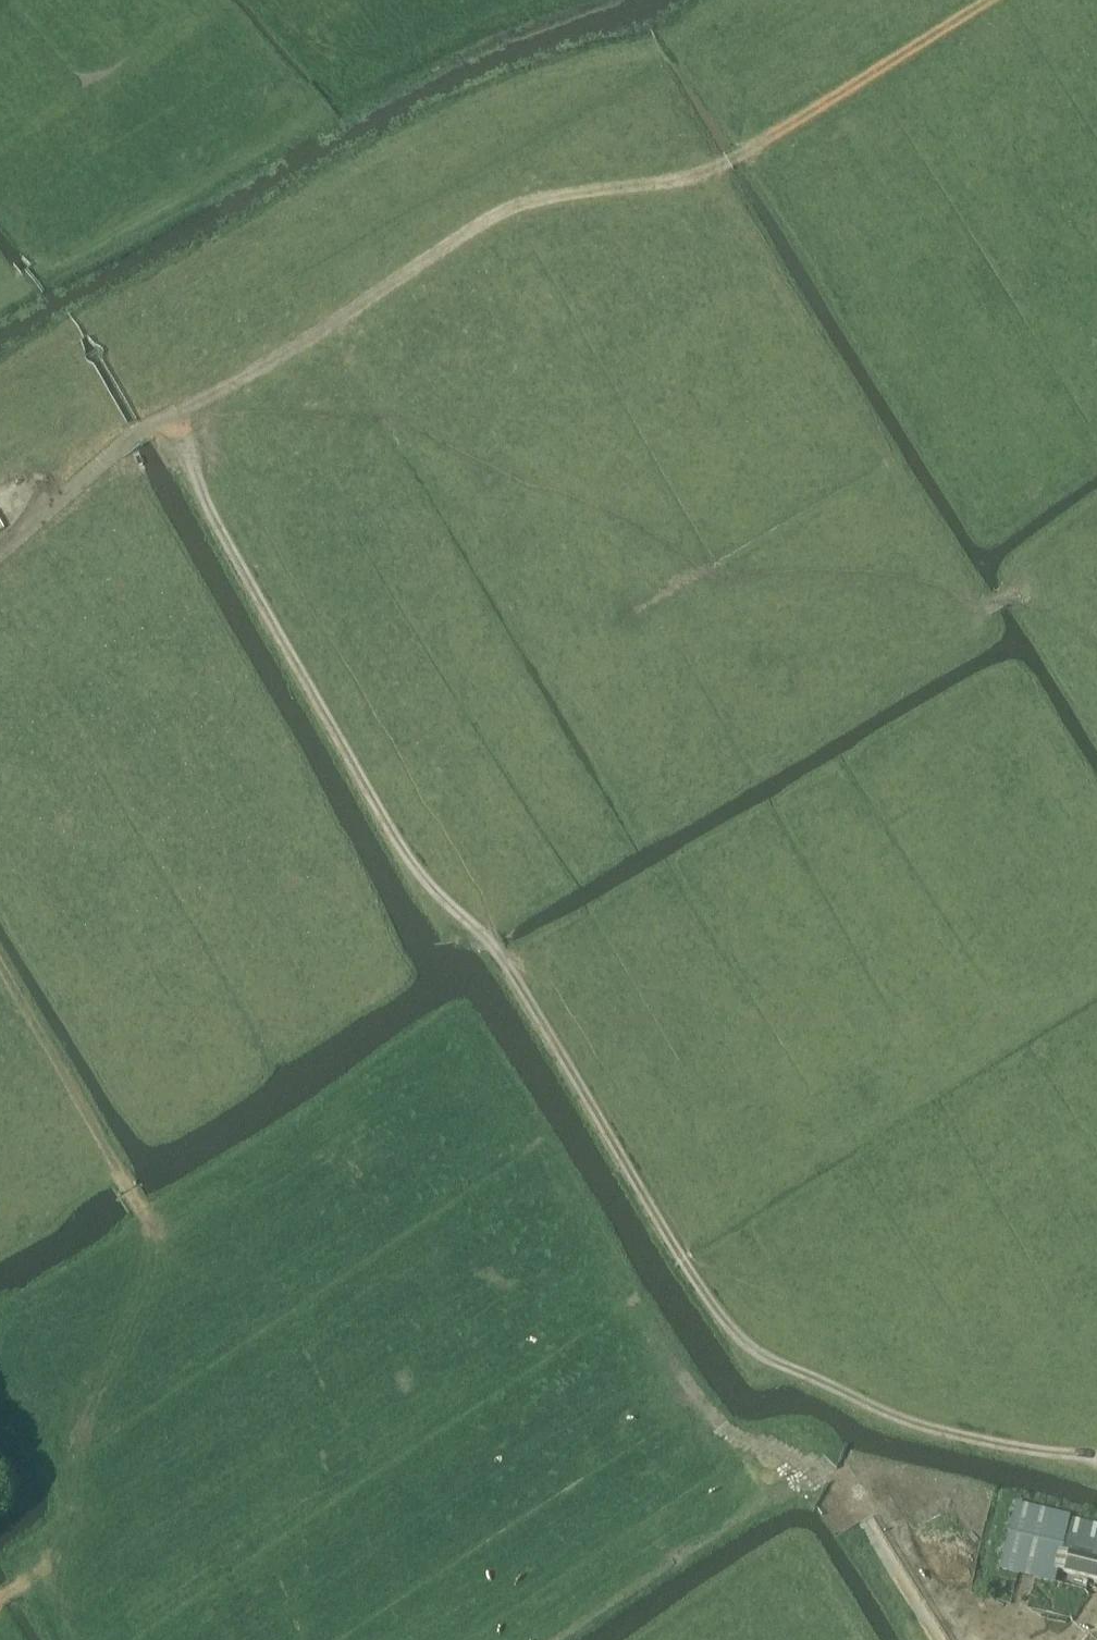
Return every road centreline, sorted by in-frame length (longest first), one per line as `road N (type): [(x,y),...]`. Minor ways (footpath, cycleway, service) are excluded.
road 1 (track): [(1096,1461),(909,1423),(739,1337),(495,948),(411,863),(160,422)]
road 2 (track): [(0,552),(123,444),(286,350),(500,209),(692,175),(991,0)]
road 3 (track): [(516,0),(0,297)]

